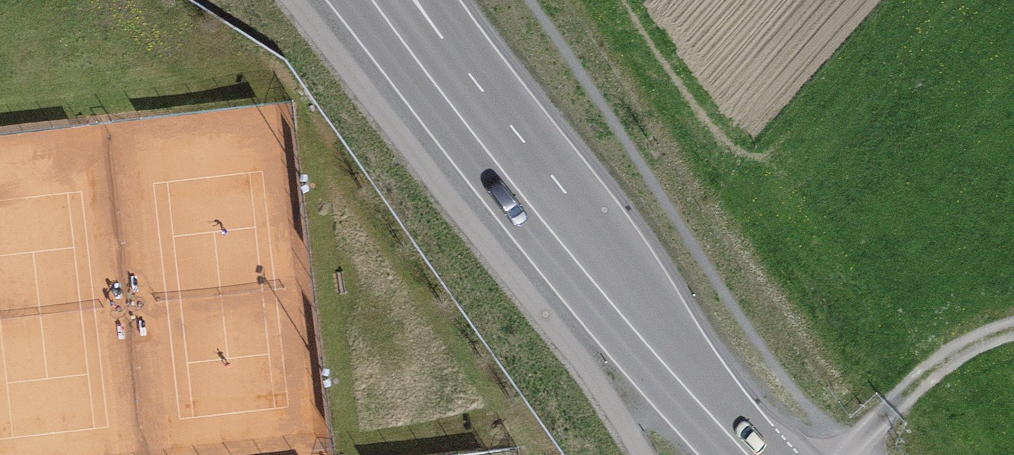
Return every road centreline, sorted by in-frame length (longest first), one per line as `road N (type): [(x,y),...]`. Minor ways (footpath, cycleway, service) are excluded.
road 1 (secondary): [(454,106),(655,354),(750,454)]
road 2 (track): [(845,454),(928,373),(1013,328)]
road 3 (secondary): [(370,0),(454,106)]

